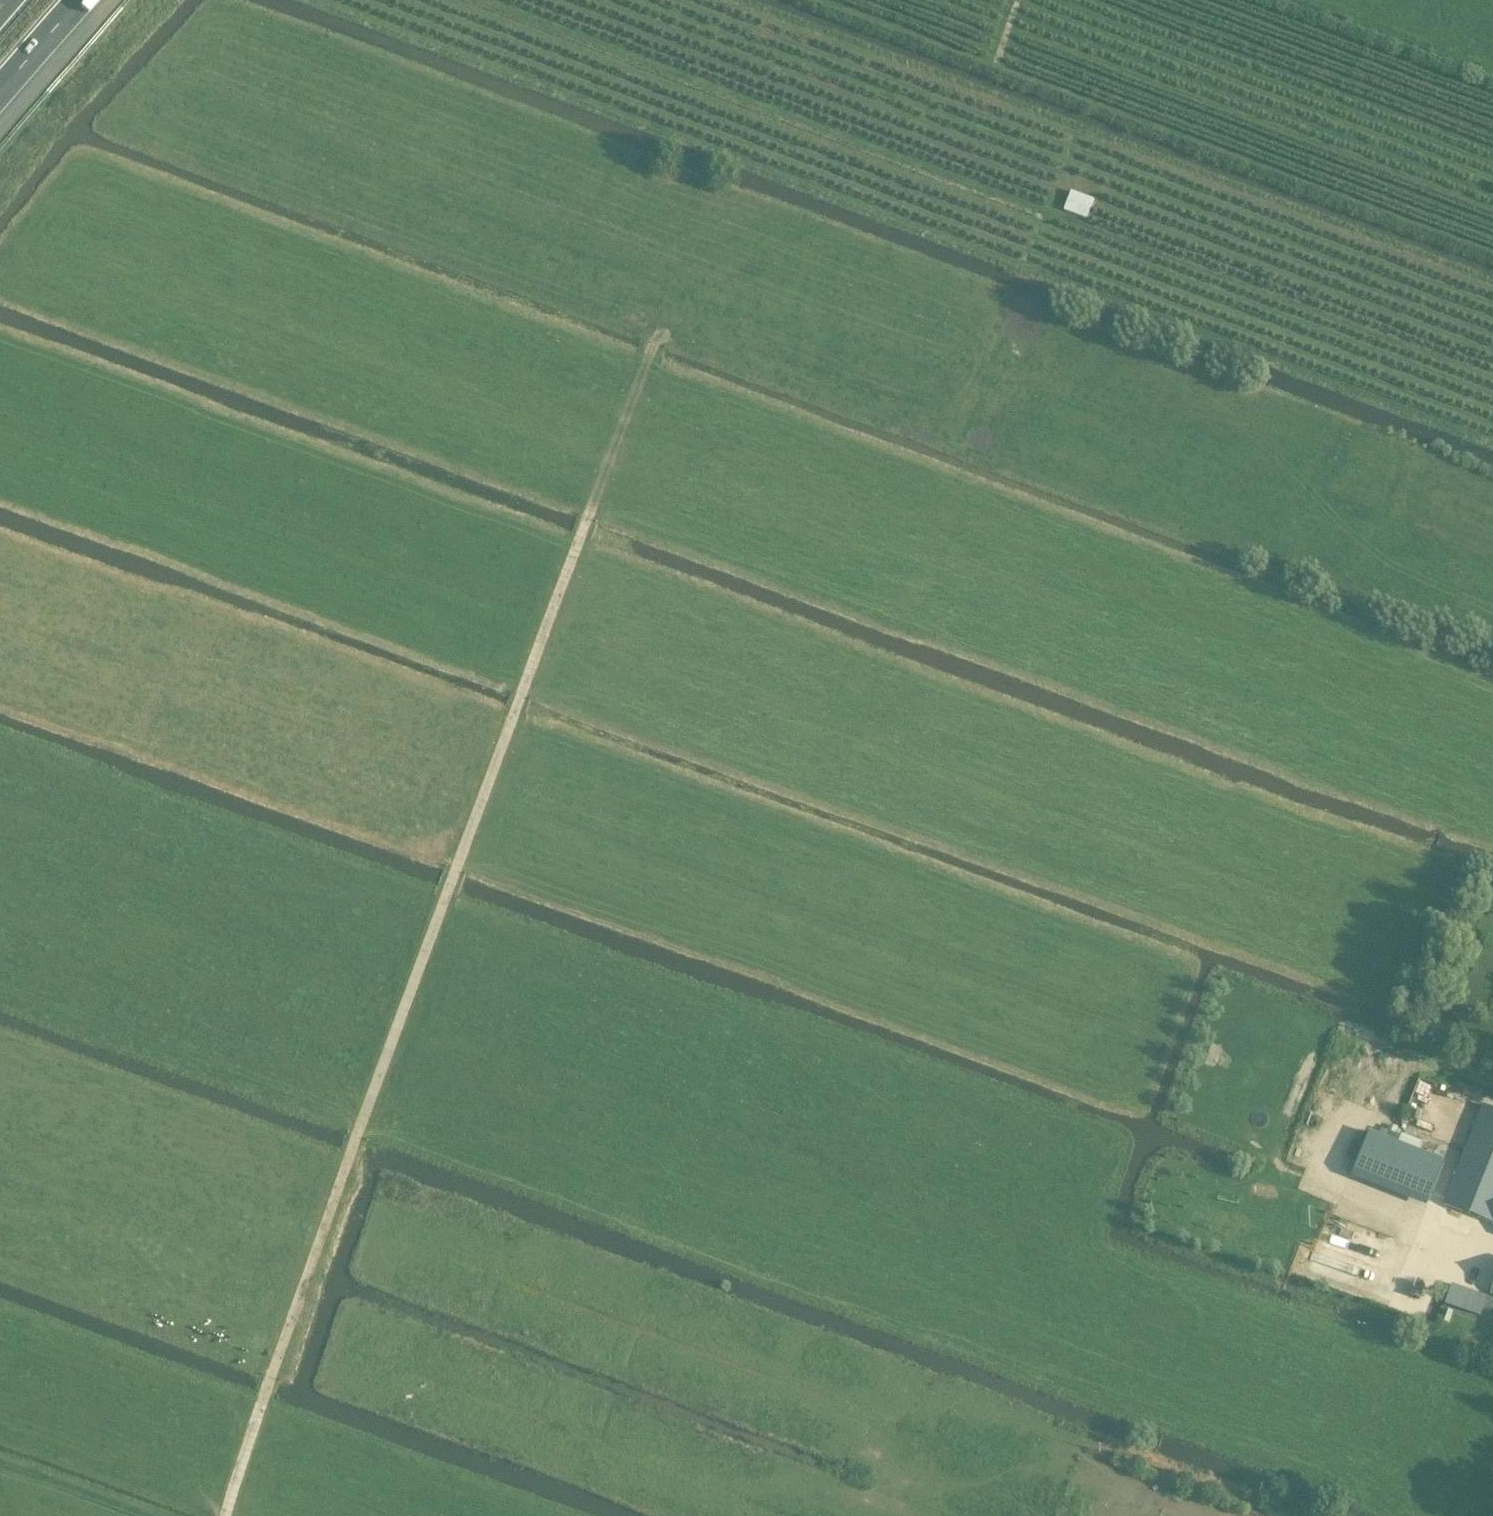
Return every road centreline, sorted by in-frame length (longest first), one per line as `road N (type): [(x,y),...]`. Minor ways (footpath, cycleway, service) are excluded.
road 1 (track): [(227,1515),(358,1125)]
road 2 (track): [(138,1515),(0,1467)]

